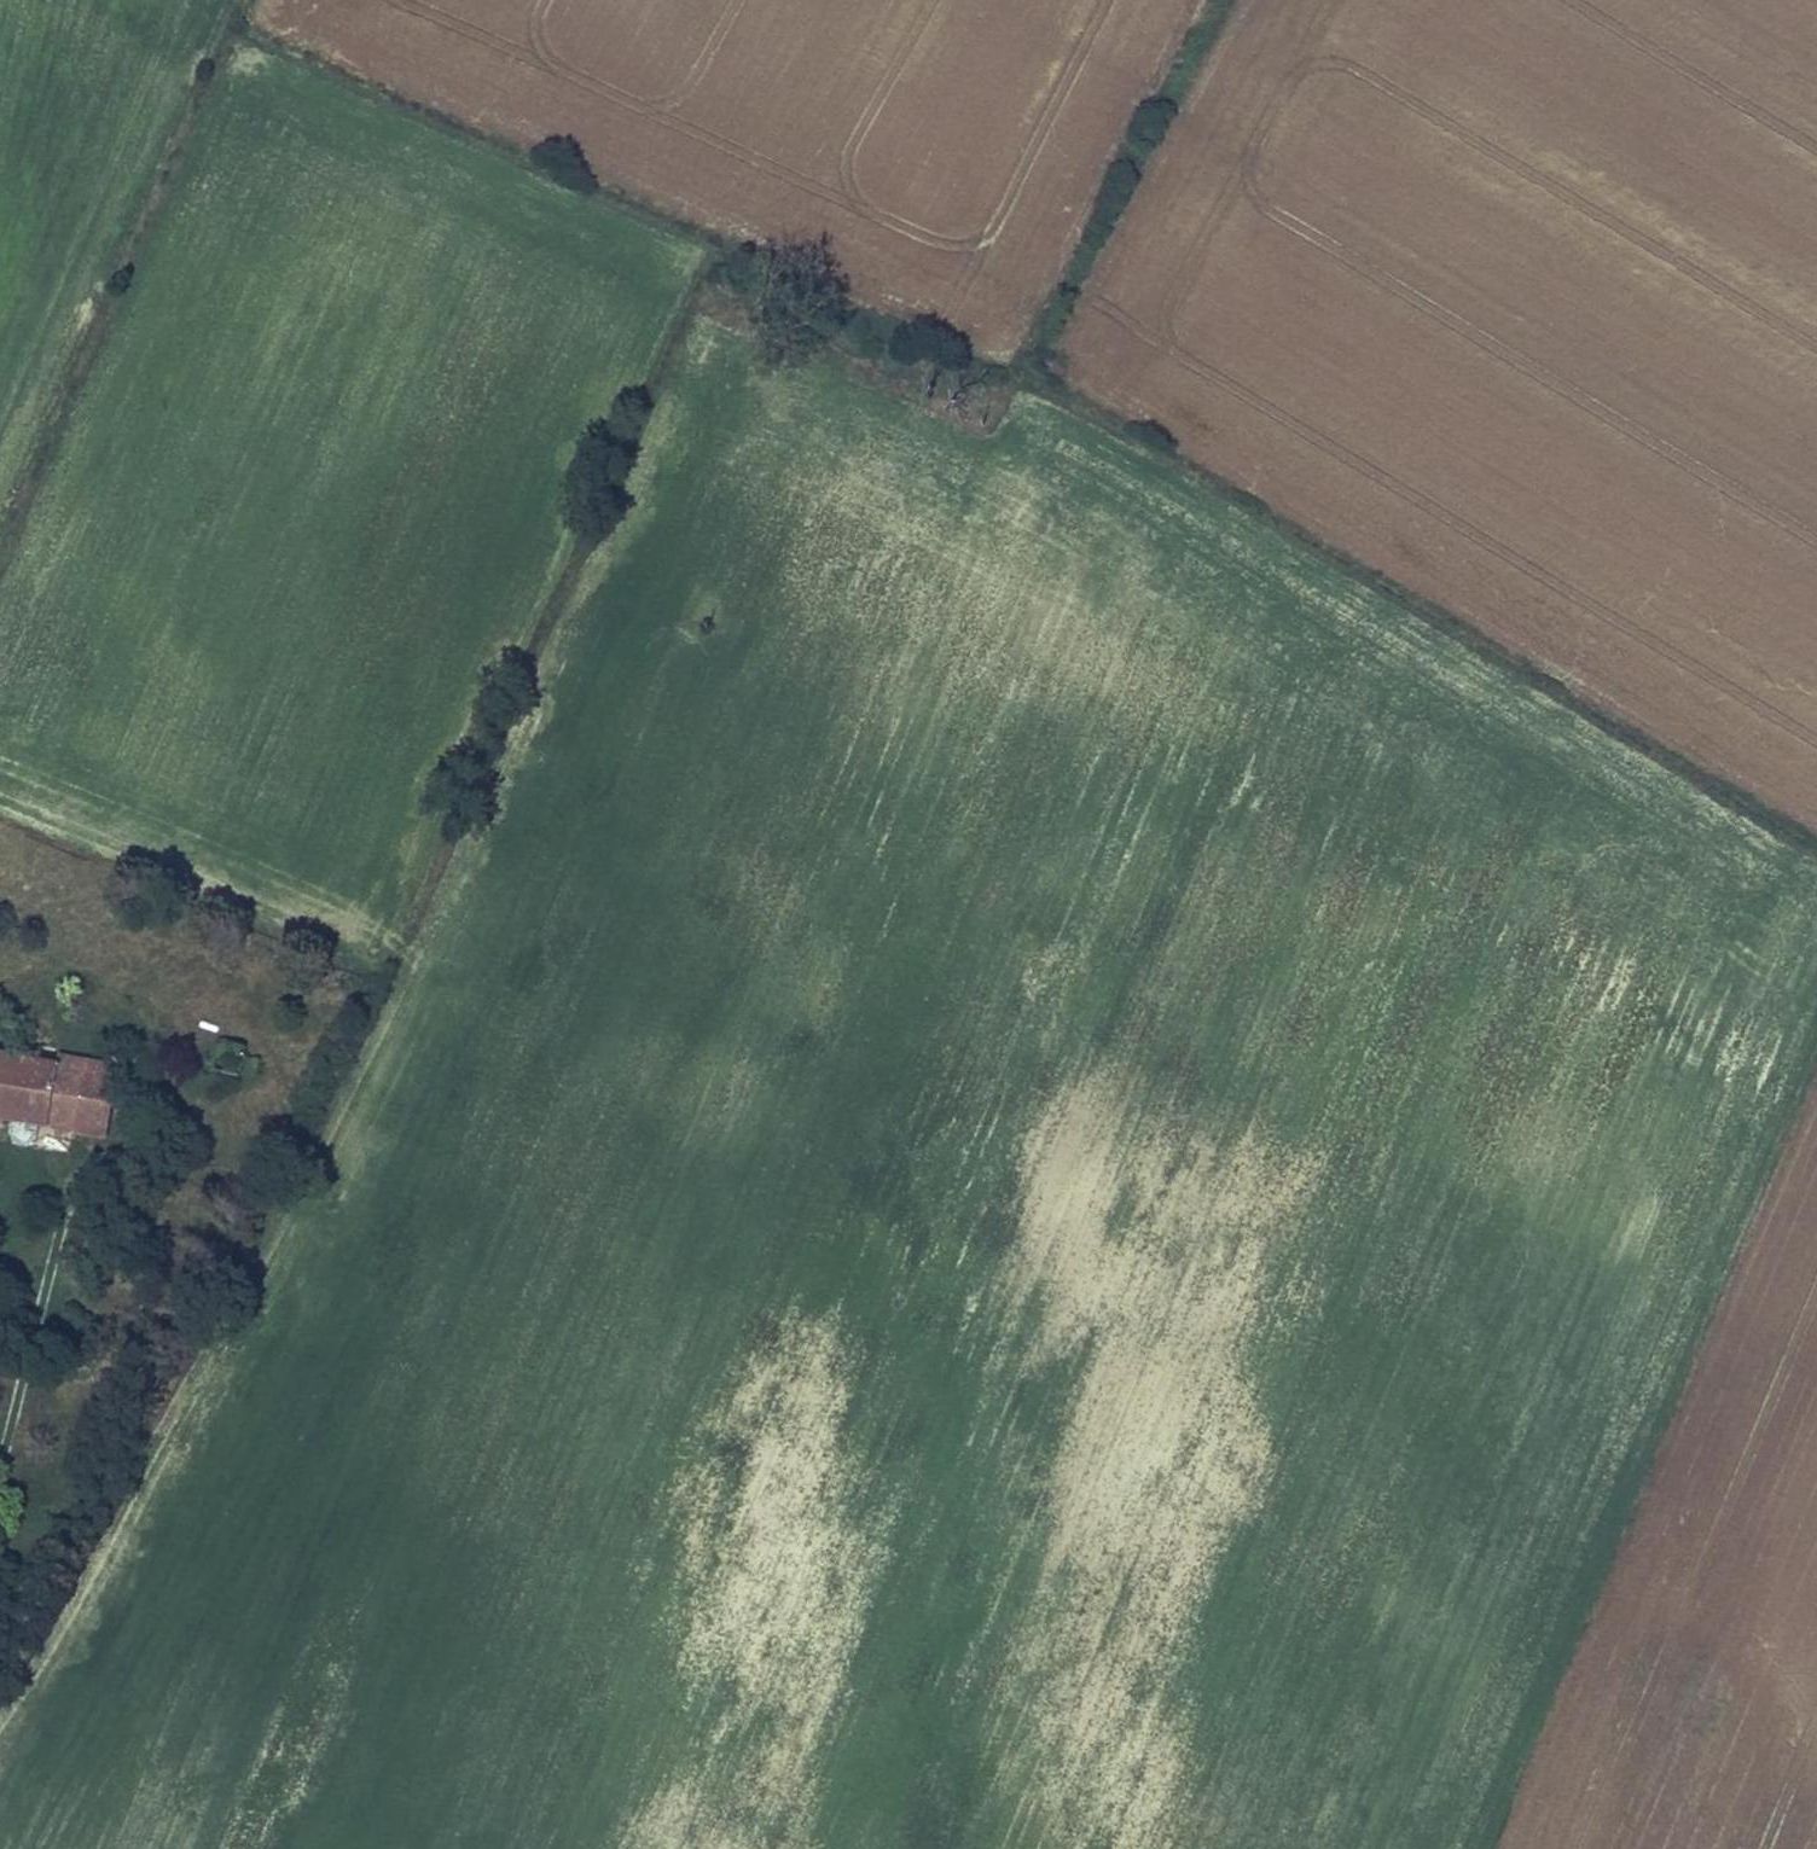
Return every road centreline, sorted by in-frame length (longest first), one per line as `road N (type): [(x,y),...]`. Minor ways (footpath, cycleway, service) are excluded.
road 1 (unclassified): [(67,1169),(0,1441)]

